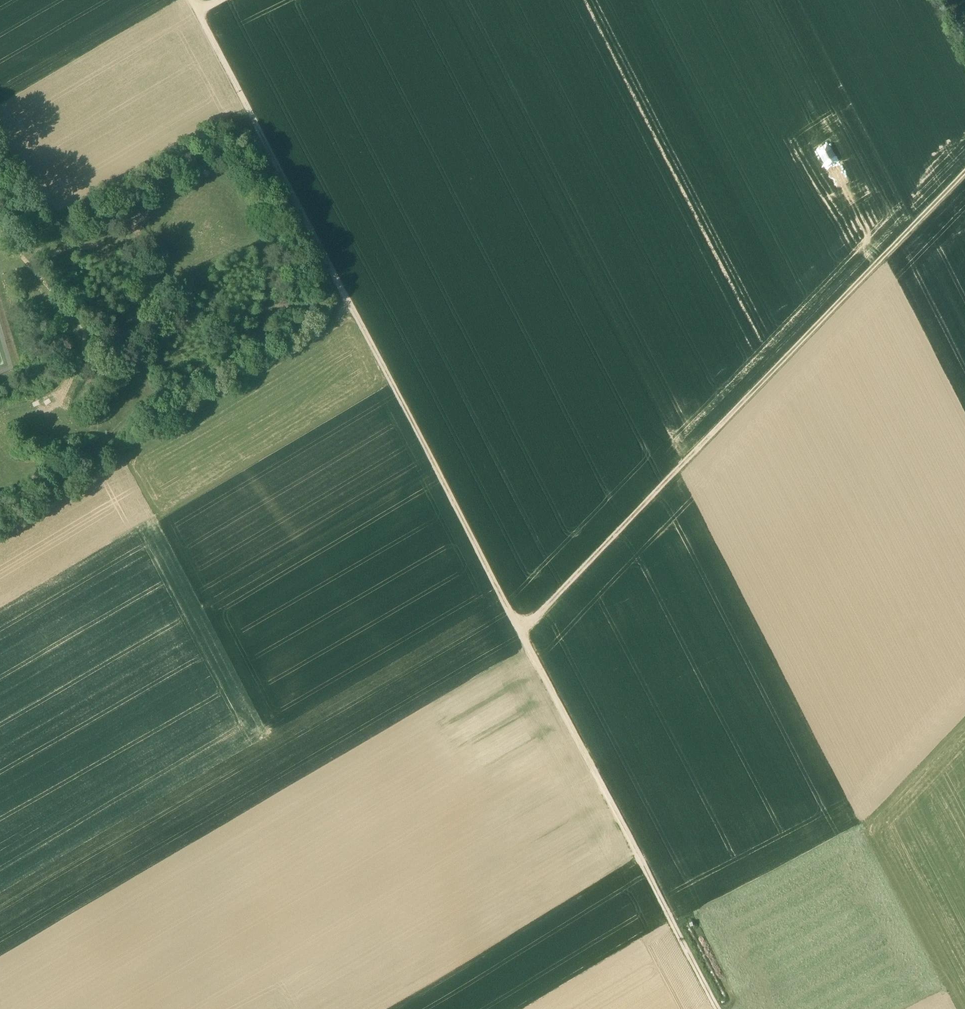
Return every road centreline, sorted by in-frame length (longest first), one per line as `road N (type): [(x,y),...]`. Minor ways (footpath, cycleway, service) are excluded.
road 1 (track): [(192,0),(717,1008)]
road 2 (track): [(964,174),(521,632)]
road 3 (track): [(117,457),(356,315)]

